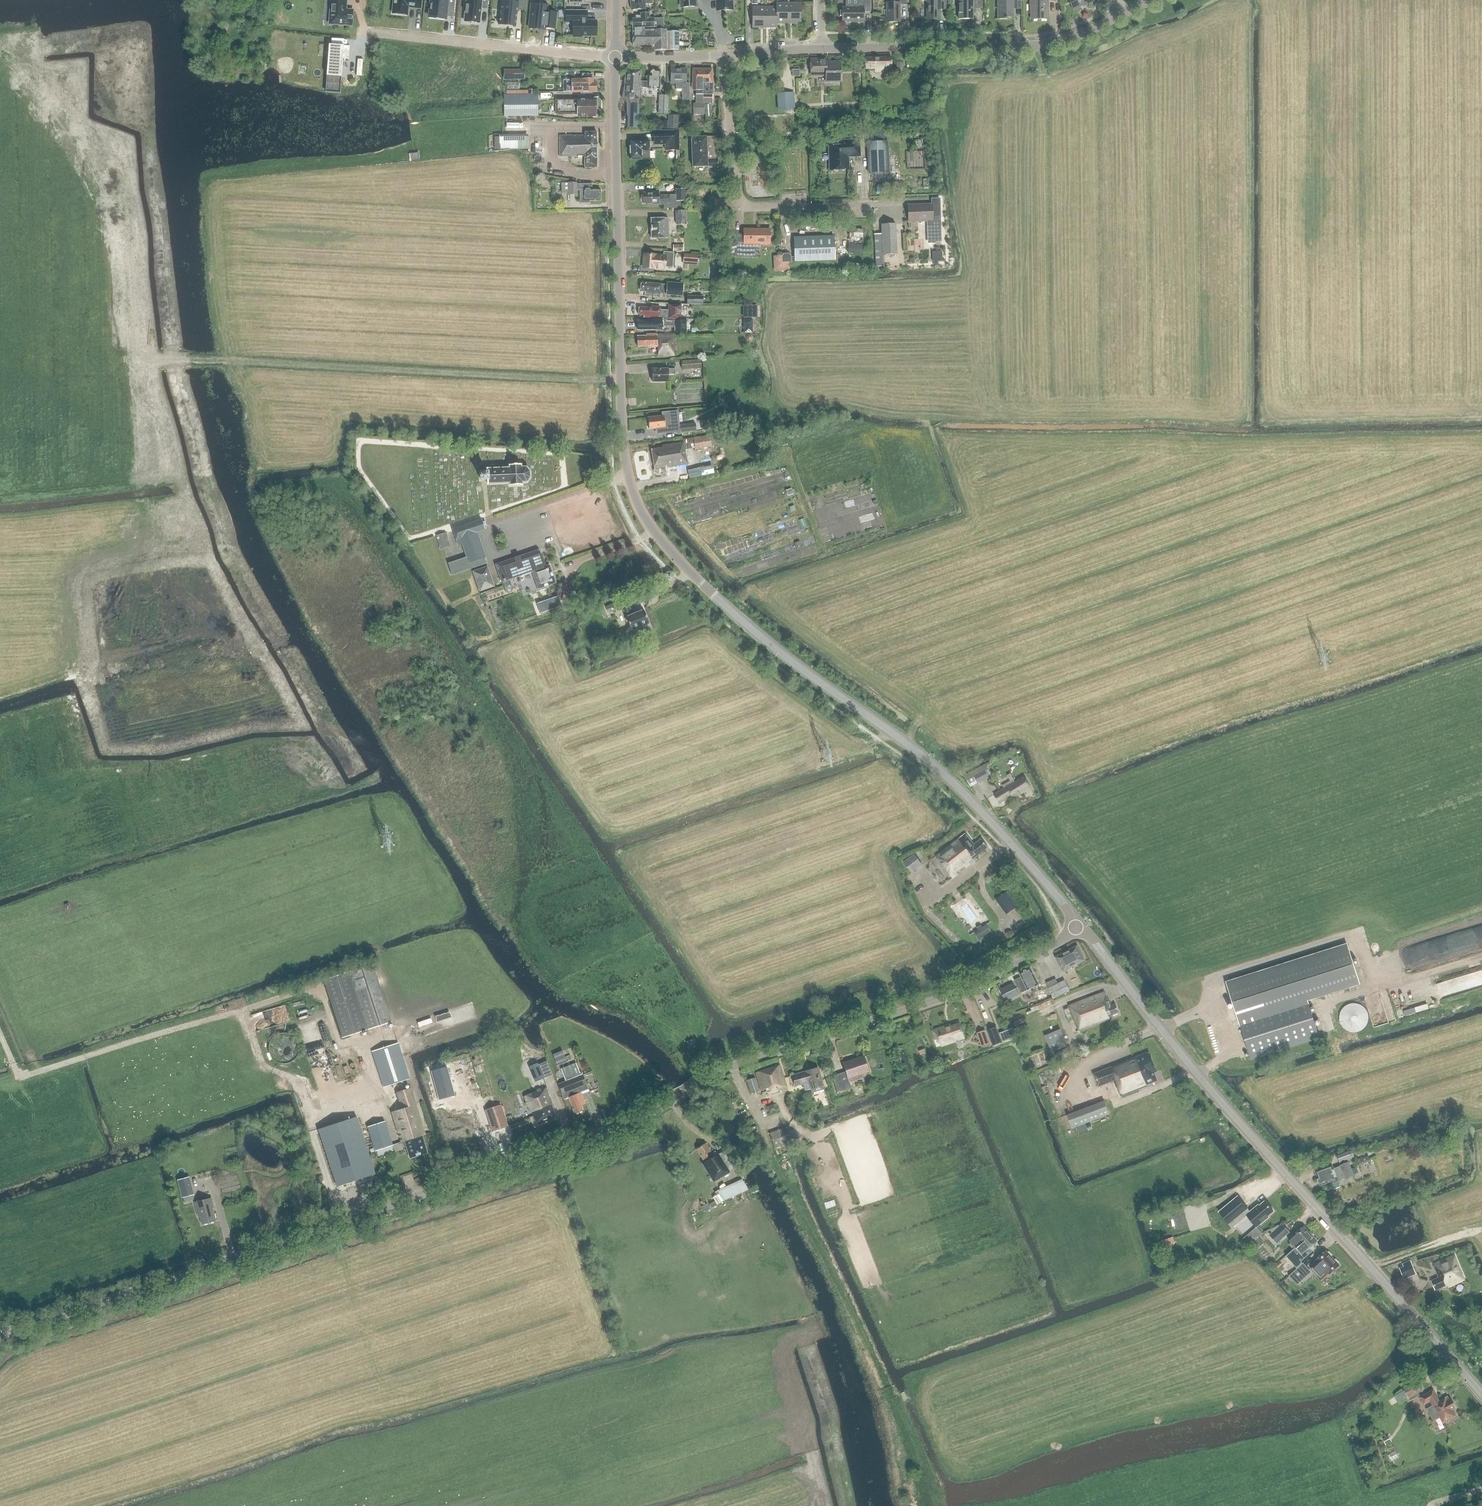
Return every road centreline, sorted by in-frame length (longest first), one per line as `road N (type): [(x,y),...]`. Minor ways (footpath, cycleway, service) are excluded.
road 1 (tertiary): [(0,1338),(652,1113),(733,1066),(977,985),(1083,926)]
road 2 (tertiary): [(1083,926),(929,760),(747,624),(648,521),(622,448),(615,57)]
road 3 (tertiary): [(1481,1393),(1225,1104),(1083,926)]
road 4 (tertiary): [(821,49),(1055,45),(1122,16)]
road 5 (residential): [(722,57),(742,205),(870,205)]
road 6 (residential): [(360,32),(615,57)]

